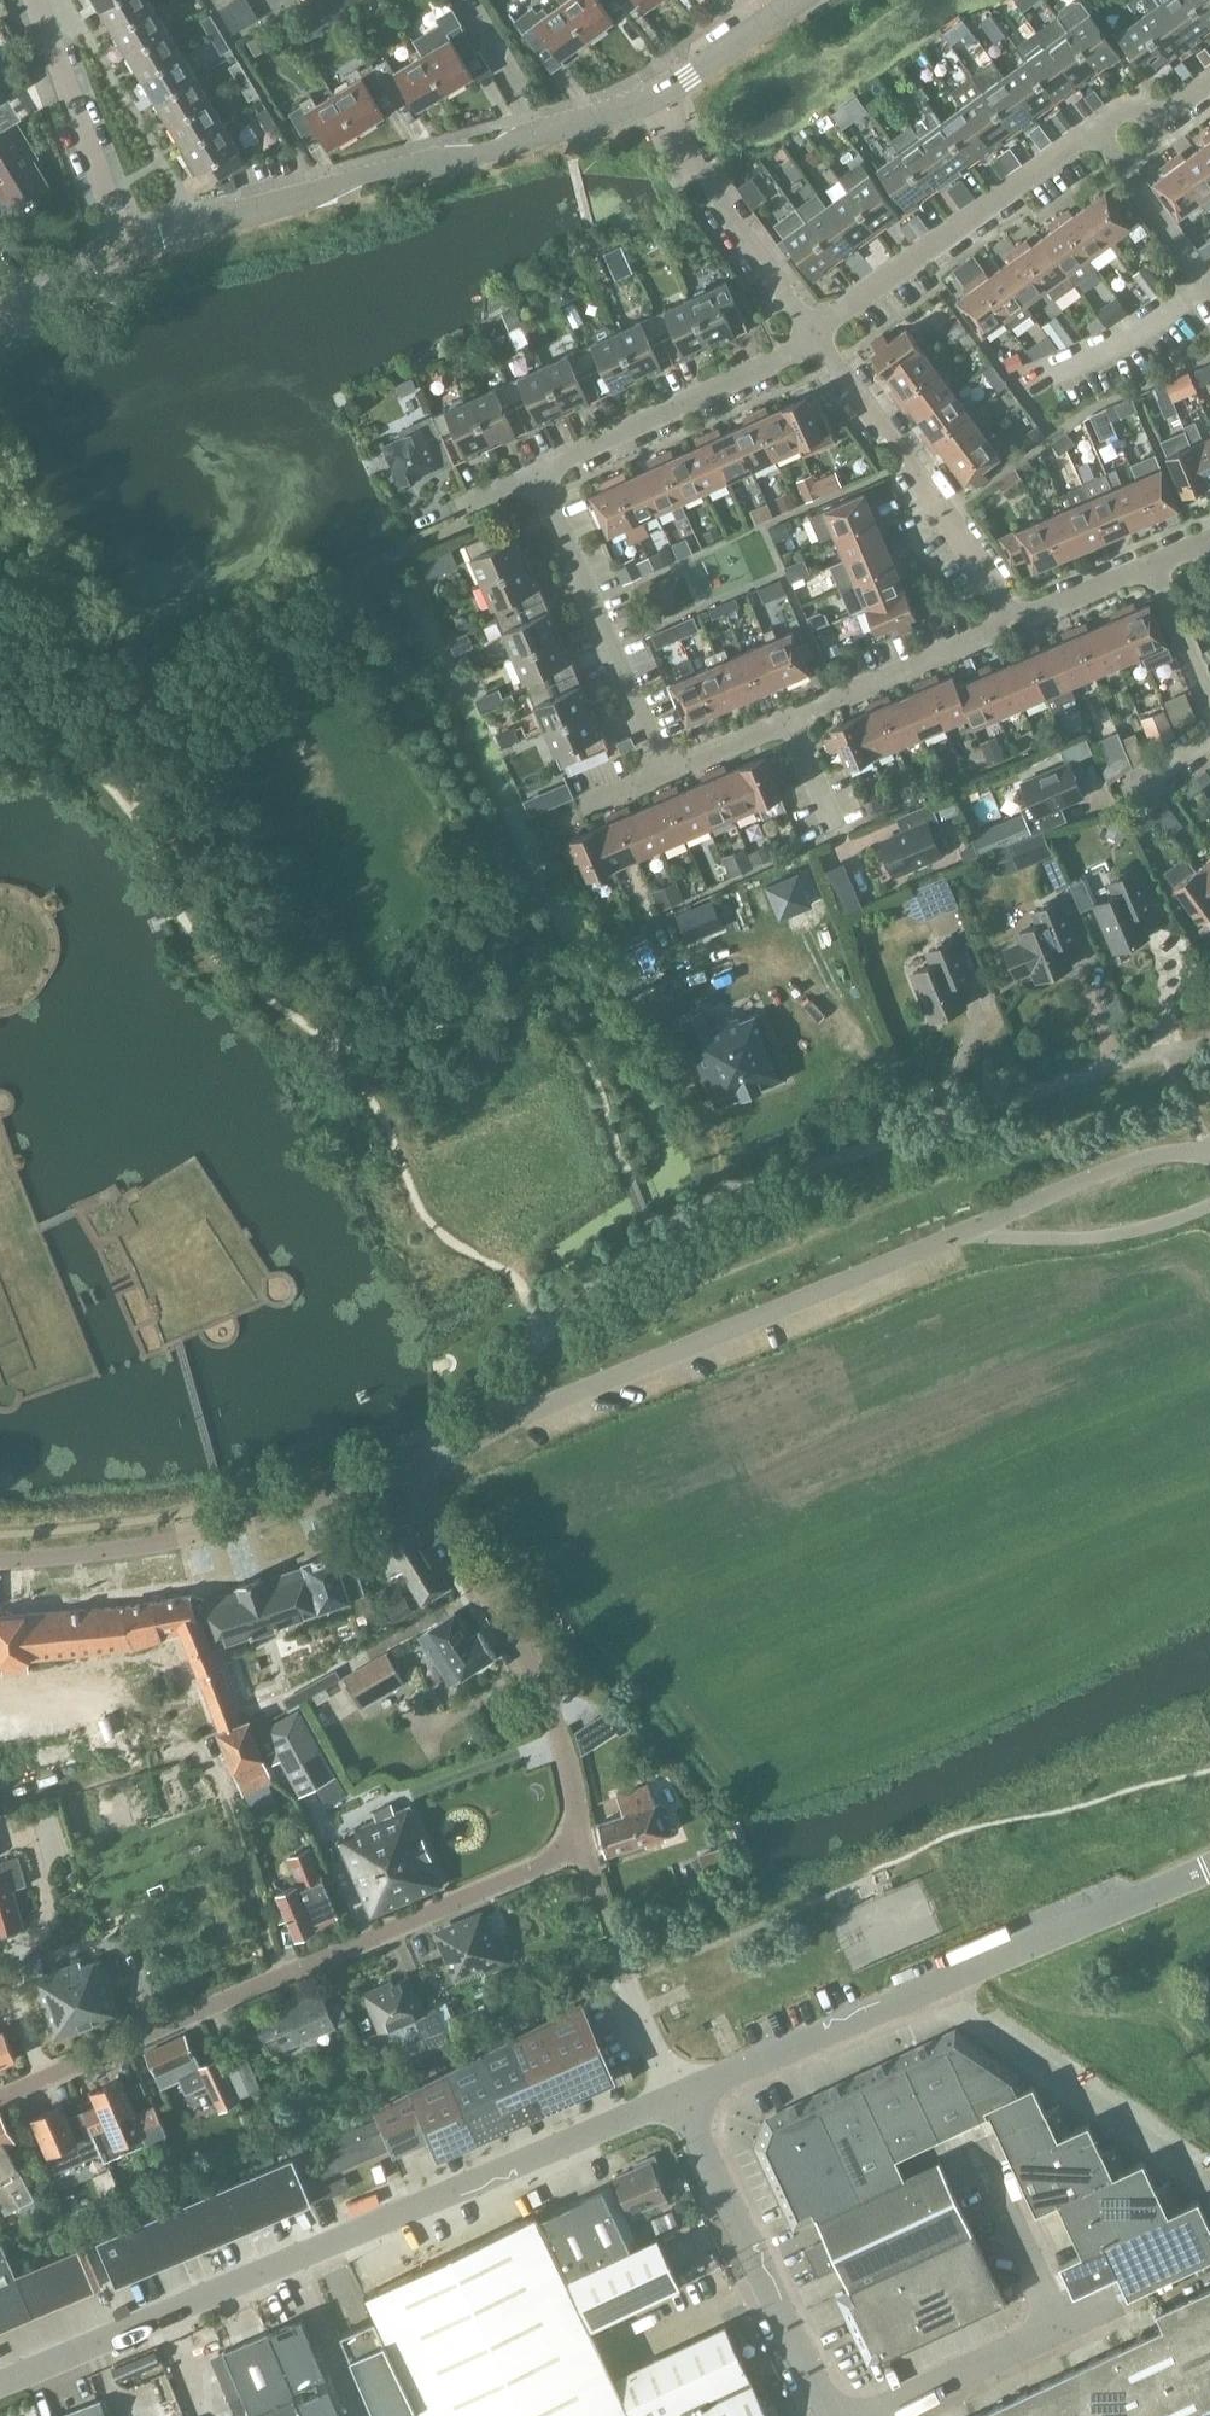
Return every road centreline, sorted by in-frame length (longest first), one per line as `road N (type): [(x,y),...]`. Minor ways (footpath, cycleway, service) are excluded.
road 1 (residential): [(505,1425),(513,1384),(586,1295),(656,1238),(727,1196),(1209,1040)]
road 2 (unclassified): [(505,1425),(1133,1161),(1209,1152)]
road 3 (unclassified): [(0,2382),(674,2100)]
road 4 (residential): [(0,2101),(534,1868),(575,1830)]
road 5 (residential): [(116,251),(659,94)]
road 6 (residential): [(813,334),(1123,108),(1162,116),(1209,82)]
road 7 (residential): [(0,1560),(177,1542),(294,1512),(406,1468)]
road 8 (residential): [(575,1830),(577,1792),(544,1691),(406,1468)]
road 9 (residential): [(1011,611),(984,638),(663,774)]
road 10 (unclassified): [(837,2415),(674,2100)]
road 11 (unclassified): [(869,2415),(1059,2331),(1001,2209)]
road 12 (residential): [(1011,611),(813,334)]
road 13 (unclassified): [(928,1992),(1209,2180)]
road 14 (residential): [(663,774),(536,471)]
road 15 (residential): [(536,471),(782,359),(813,334)]
road 16 (unclassified): [(928,1992),(1209,1869)]
road 17 (residential): [(674,2100),(575,1830)]
road 18 (residential): [(813,334),(659,94)]
road 19 (unclassified): [(674,2100),(928,1992)]
road 20 (residential): [(116,251),(32,0)]
road 21 (residential): [(1209,543),(1042,615),(1011,611)]
road 22 (residential): [(659,94),(792,0)]
road 23 (residential): [(0,318),(116,251)]

